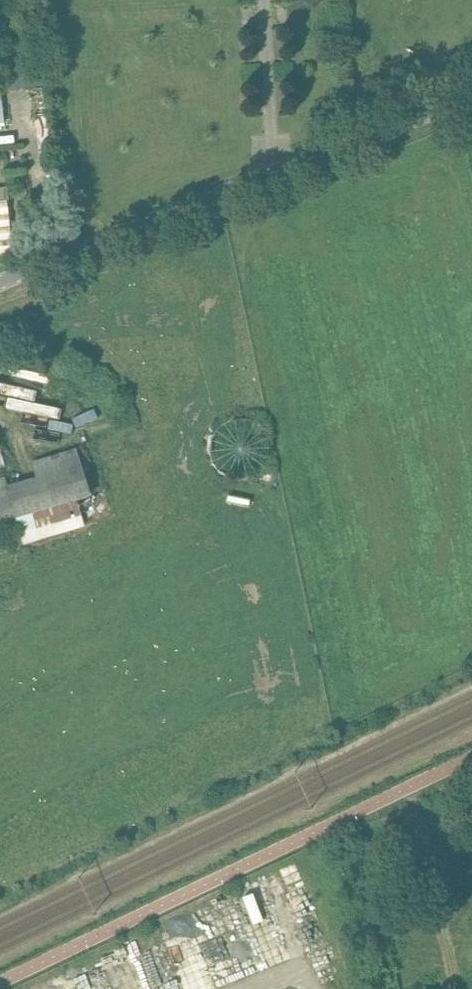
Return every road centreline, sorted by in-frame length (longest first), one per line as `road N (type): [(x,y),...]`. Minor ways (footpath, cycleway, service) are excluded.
road 1 (unclassified): [(0,283),(471,96)]

